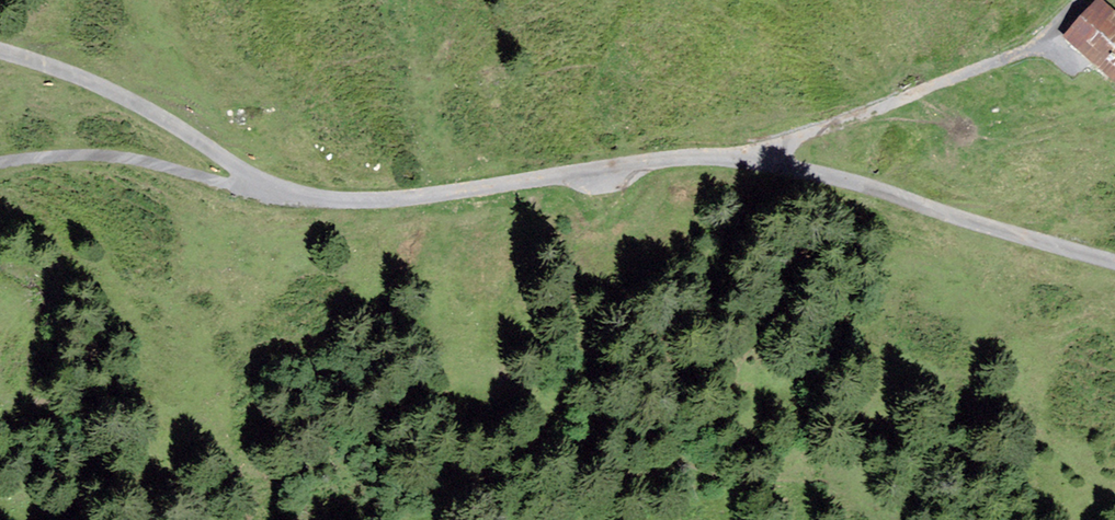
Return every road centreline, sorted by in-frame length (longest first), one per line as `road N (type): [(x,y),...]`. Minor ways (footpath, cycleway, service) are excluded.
road 1 (unclassified): [(0,50),(97,84),(256,179),(301,193),(398,199),(665,158),(750,161),(851,181),(1114,261)]
road 2 (track): [(759,162),(785,144),(1043,51)]
road 3 (track): [(0,163),(133,158),(245,189),(256,179)]

